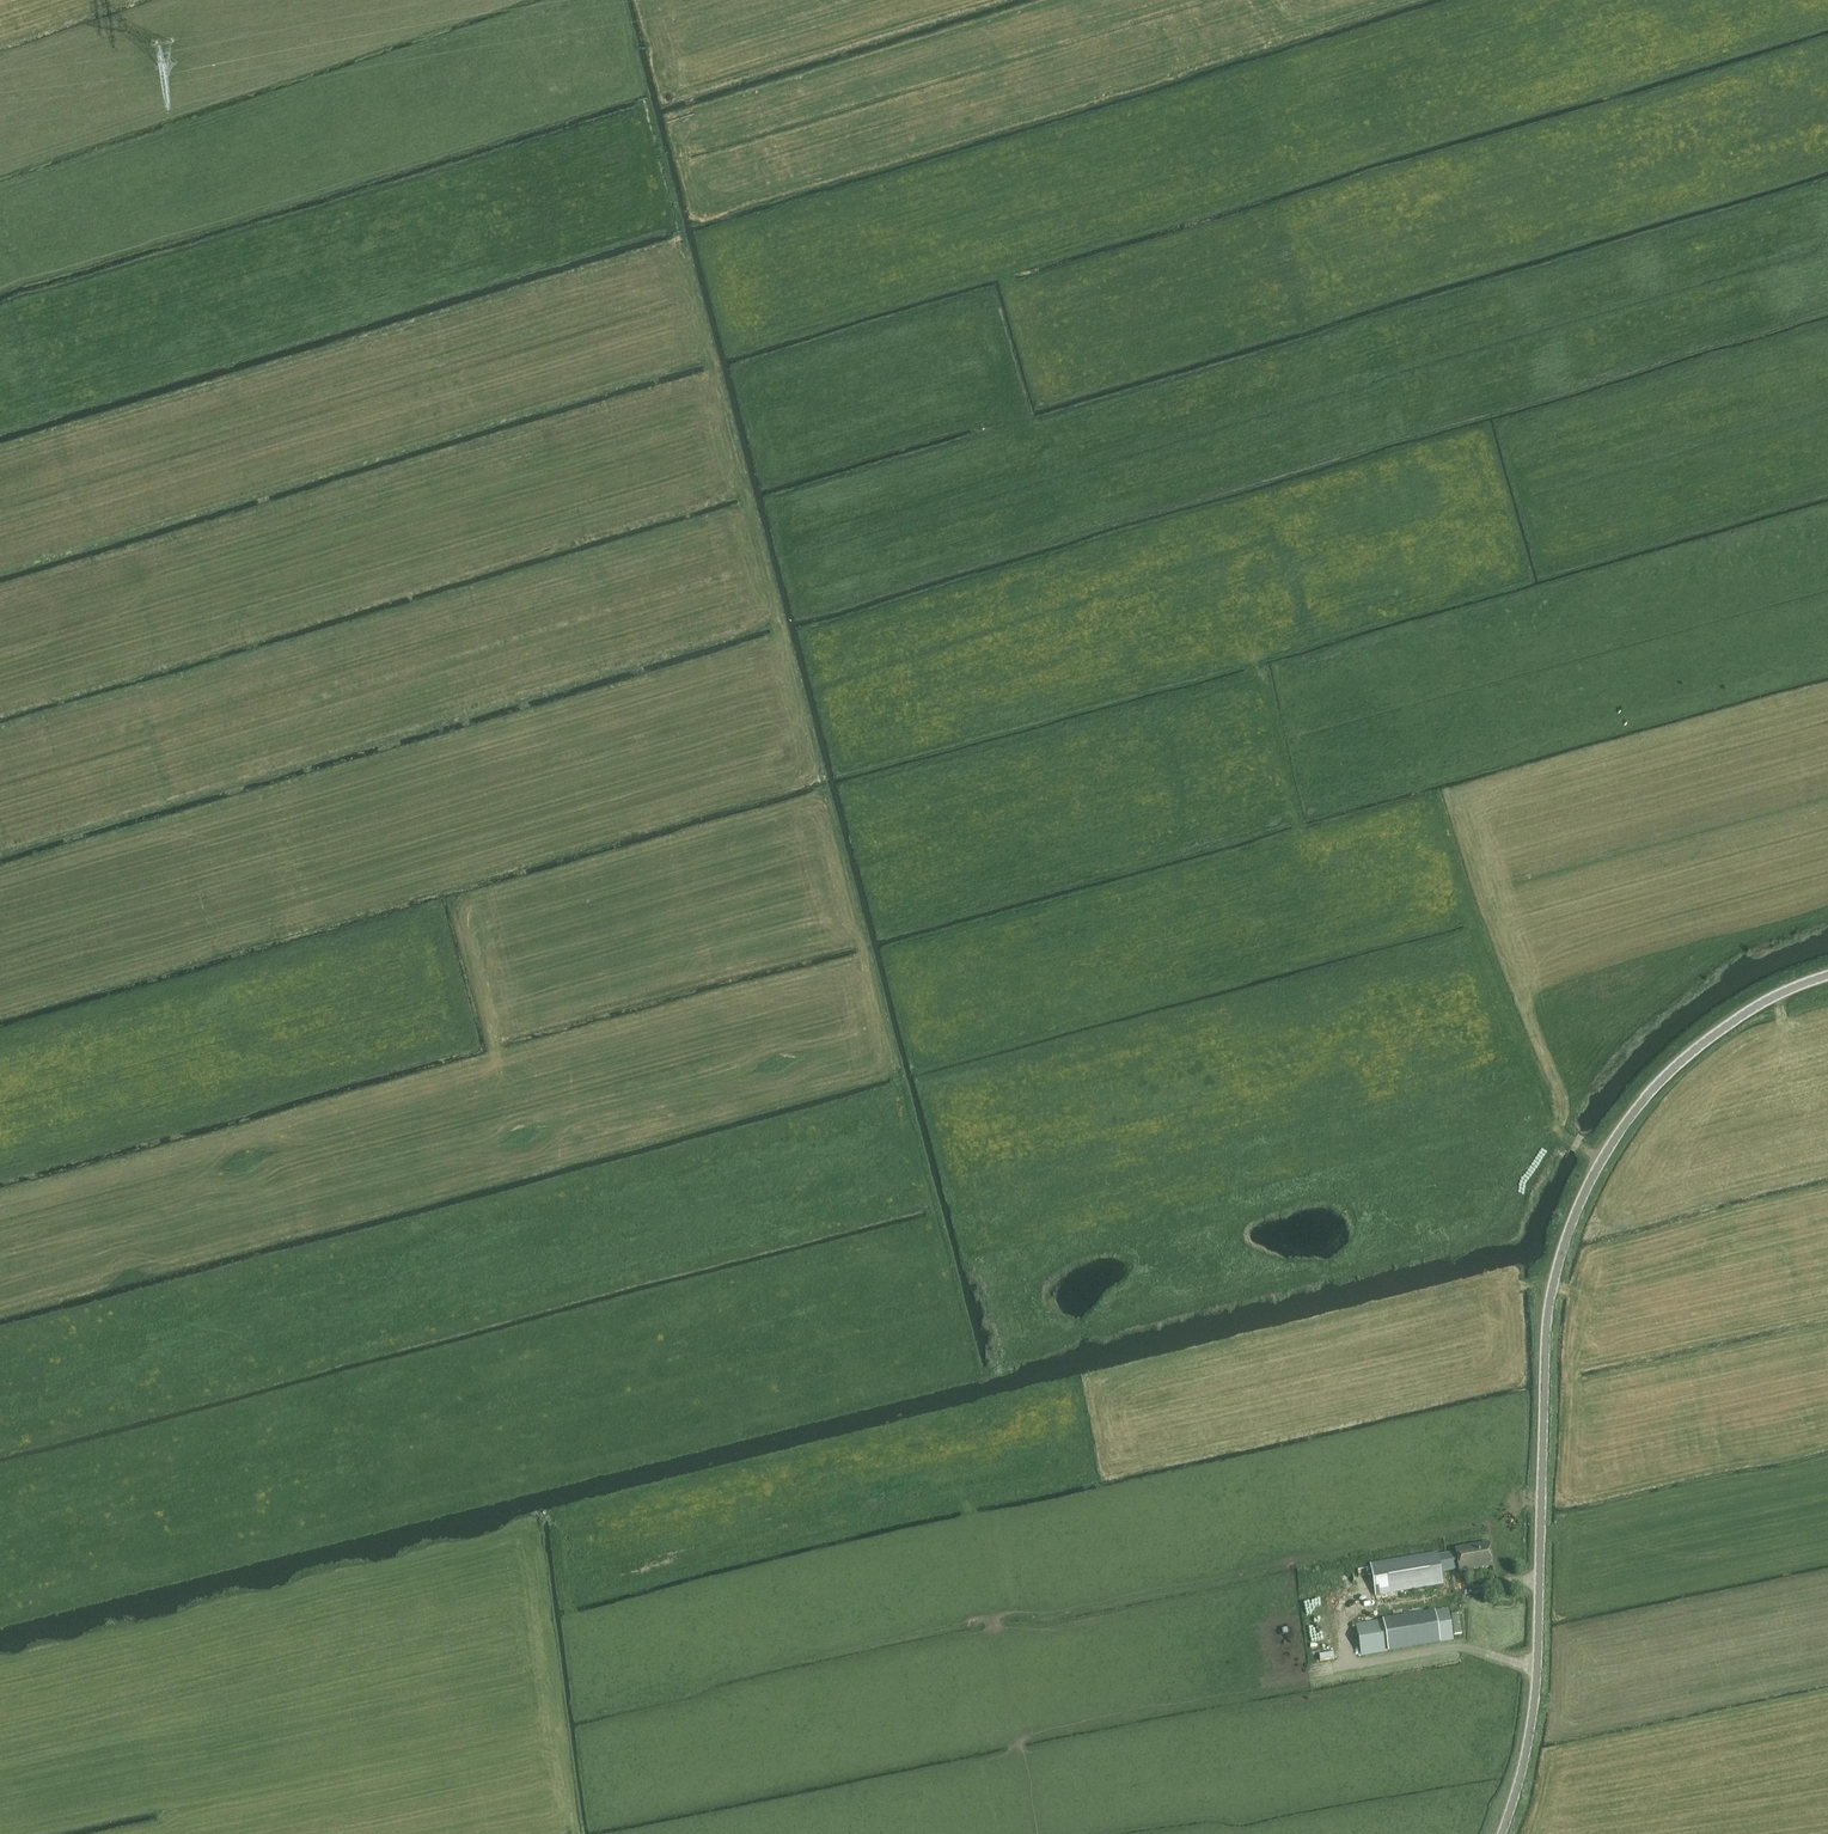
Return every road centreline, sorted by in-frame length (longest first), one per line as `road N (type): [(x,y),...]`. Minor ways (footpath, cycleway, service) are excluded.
road 1 (unclassified): [(1501,1833),(1533,1706),(1545,1335),(1567,1236),(1607,1151),(1673,1068),(1760,1004),(1827,976)]

